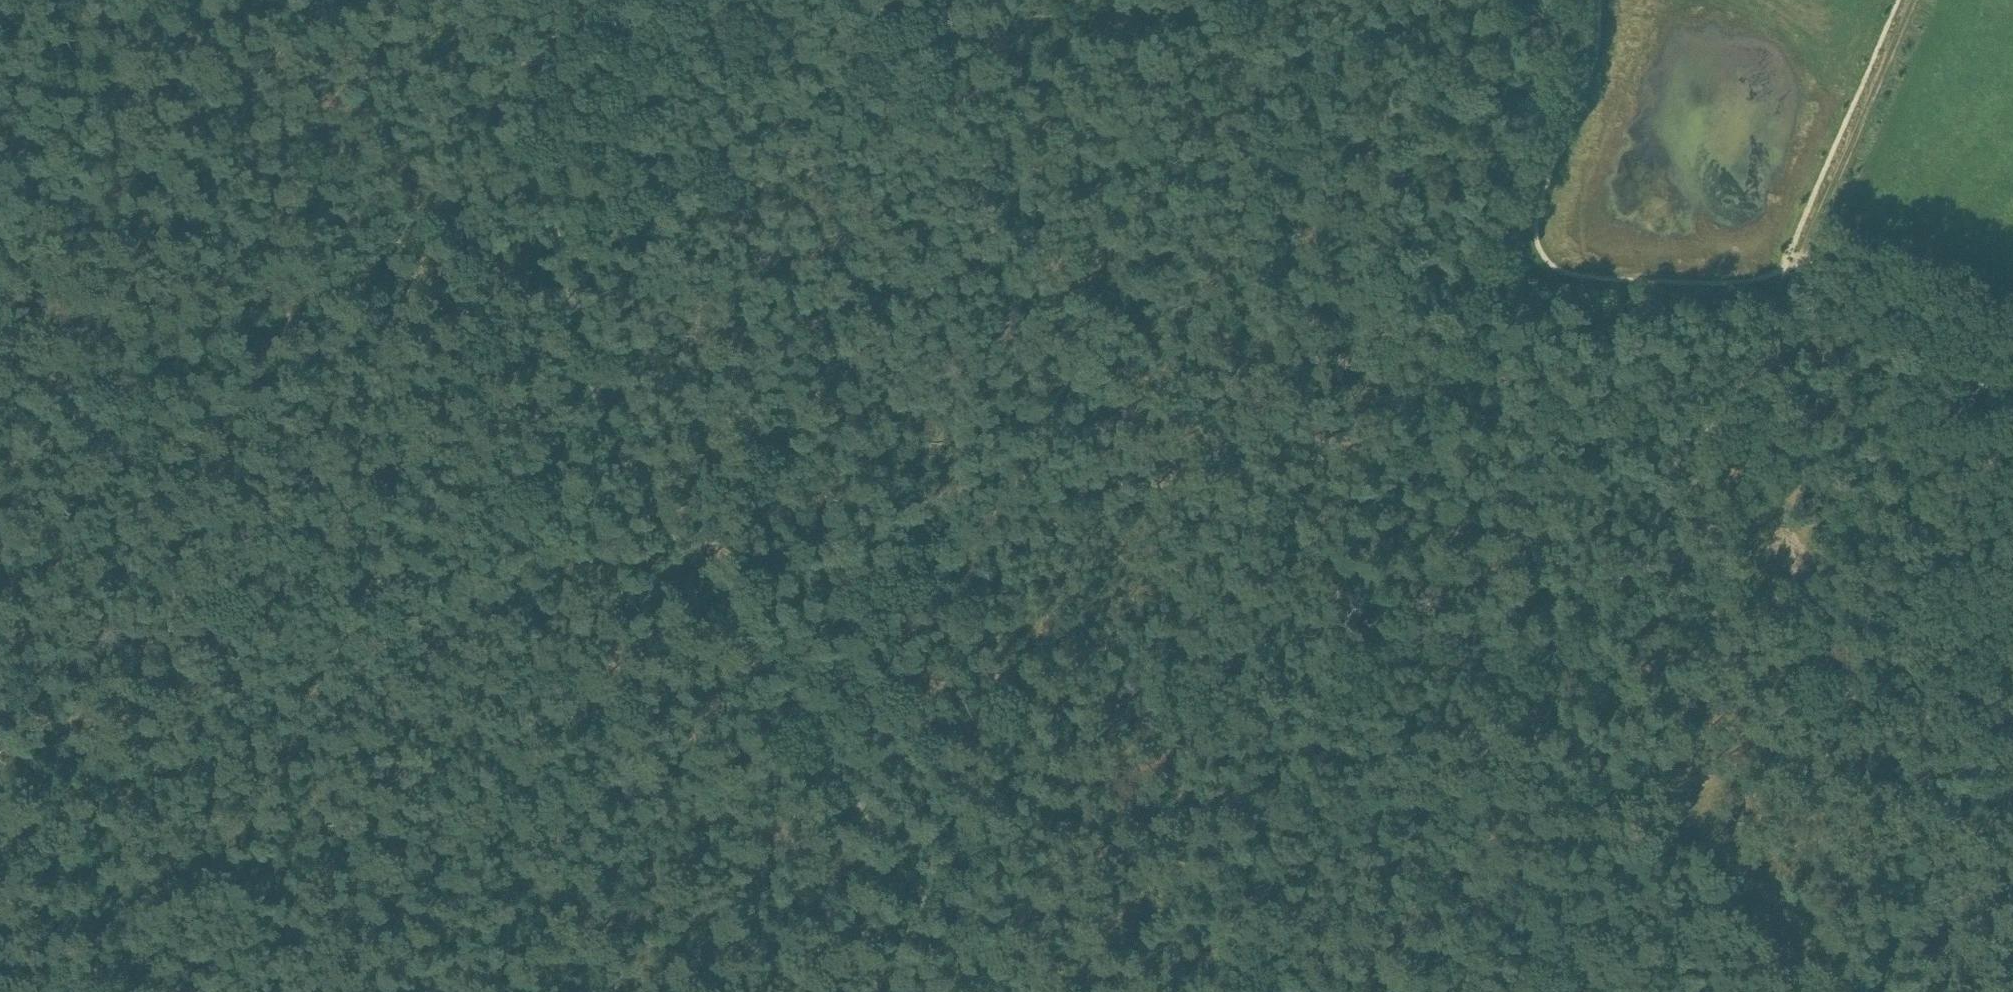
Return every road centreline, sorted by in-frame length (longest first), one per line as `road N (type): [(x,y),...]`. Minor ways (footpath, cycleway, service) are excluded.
road 1 (track): [(1585,991),(1602,622)]

